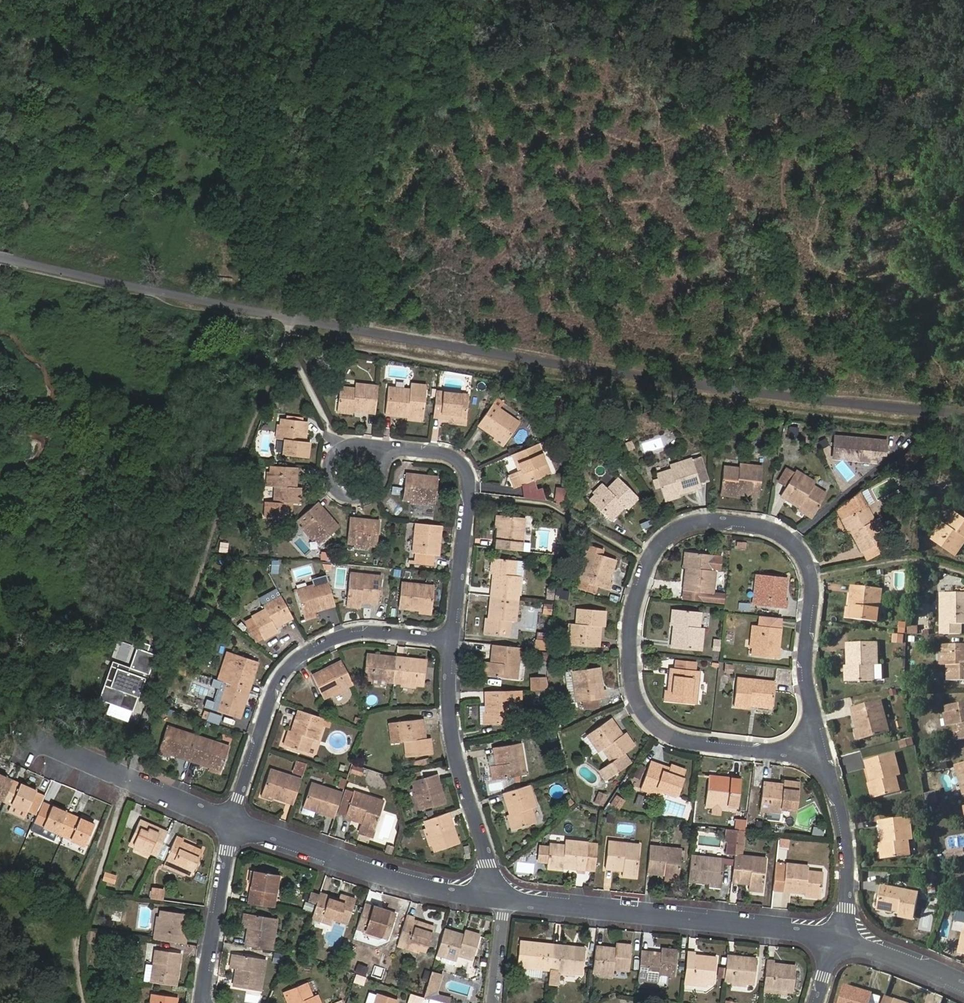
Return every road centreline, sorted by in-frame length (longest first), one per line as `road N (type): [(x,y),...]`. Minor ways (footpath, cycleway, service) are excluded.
road 1 (residential): [(819,743),(804,679),(814,581),(801,552),(777,531),(692,520),(666,534),(648,562),(632,627),(637,695),(667,739),(781,752)]
road 2 (tertiary): [(839,938),(505,897)]
road 3 (residential): [(452,640),(348,633),(302,656),(275,691),(230,819)]
road 4 (tertiary): [(493,897),(401,882),(230,819)]
road 5 (residential): [(452,640),(470,477),(447,454),(397,449),(382,456)]
road 6 (residential): [(493,897),(492,865),(457,752),(452,640)]
road 7 (tertiary): [(230,819),(15,729)]
road 8 (residential): [(839,938),(849,910),(843,798),(819,743)]
road 9 (residential): [(230,819),(202,1002)]
road 10 (residential): [(382,456),(366,445),(342,448),(331,480),(359,501),(386,481)]
road 11 (tertiary): [(963,986),(839,938)]

